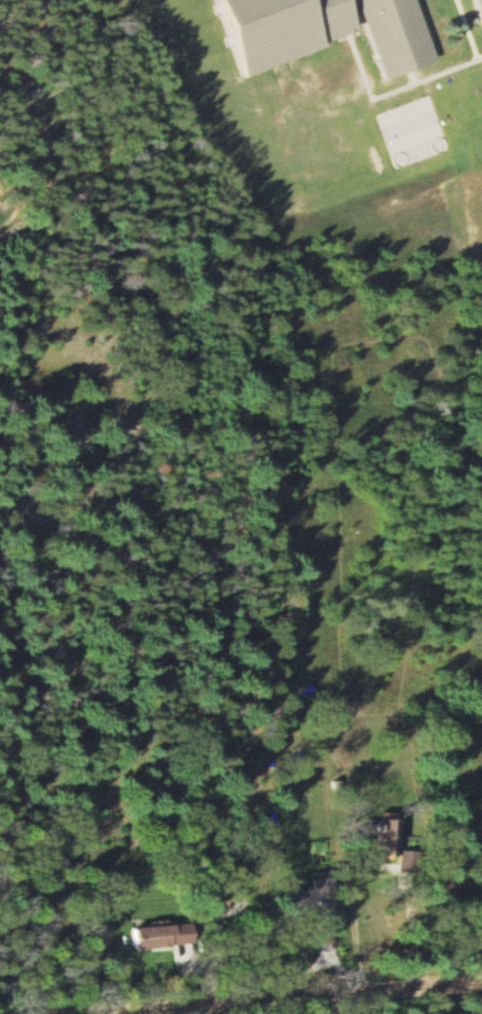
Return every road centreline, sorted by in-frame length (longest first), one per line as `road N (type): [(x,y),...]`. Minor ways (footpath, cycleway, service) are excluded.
road 1 (residential): [(0,1011),(481,979)]

